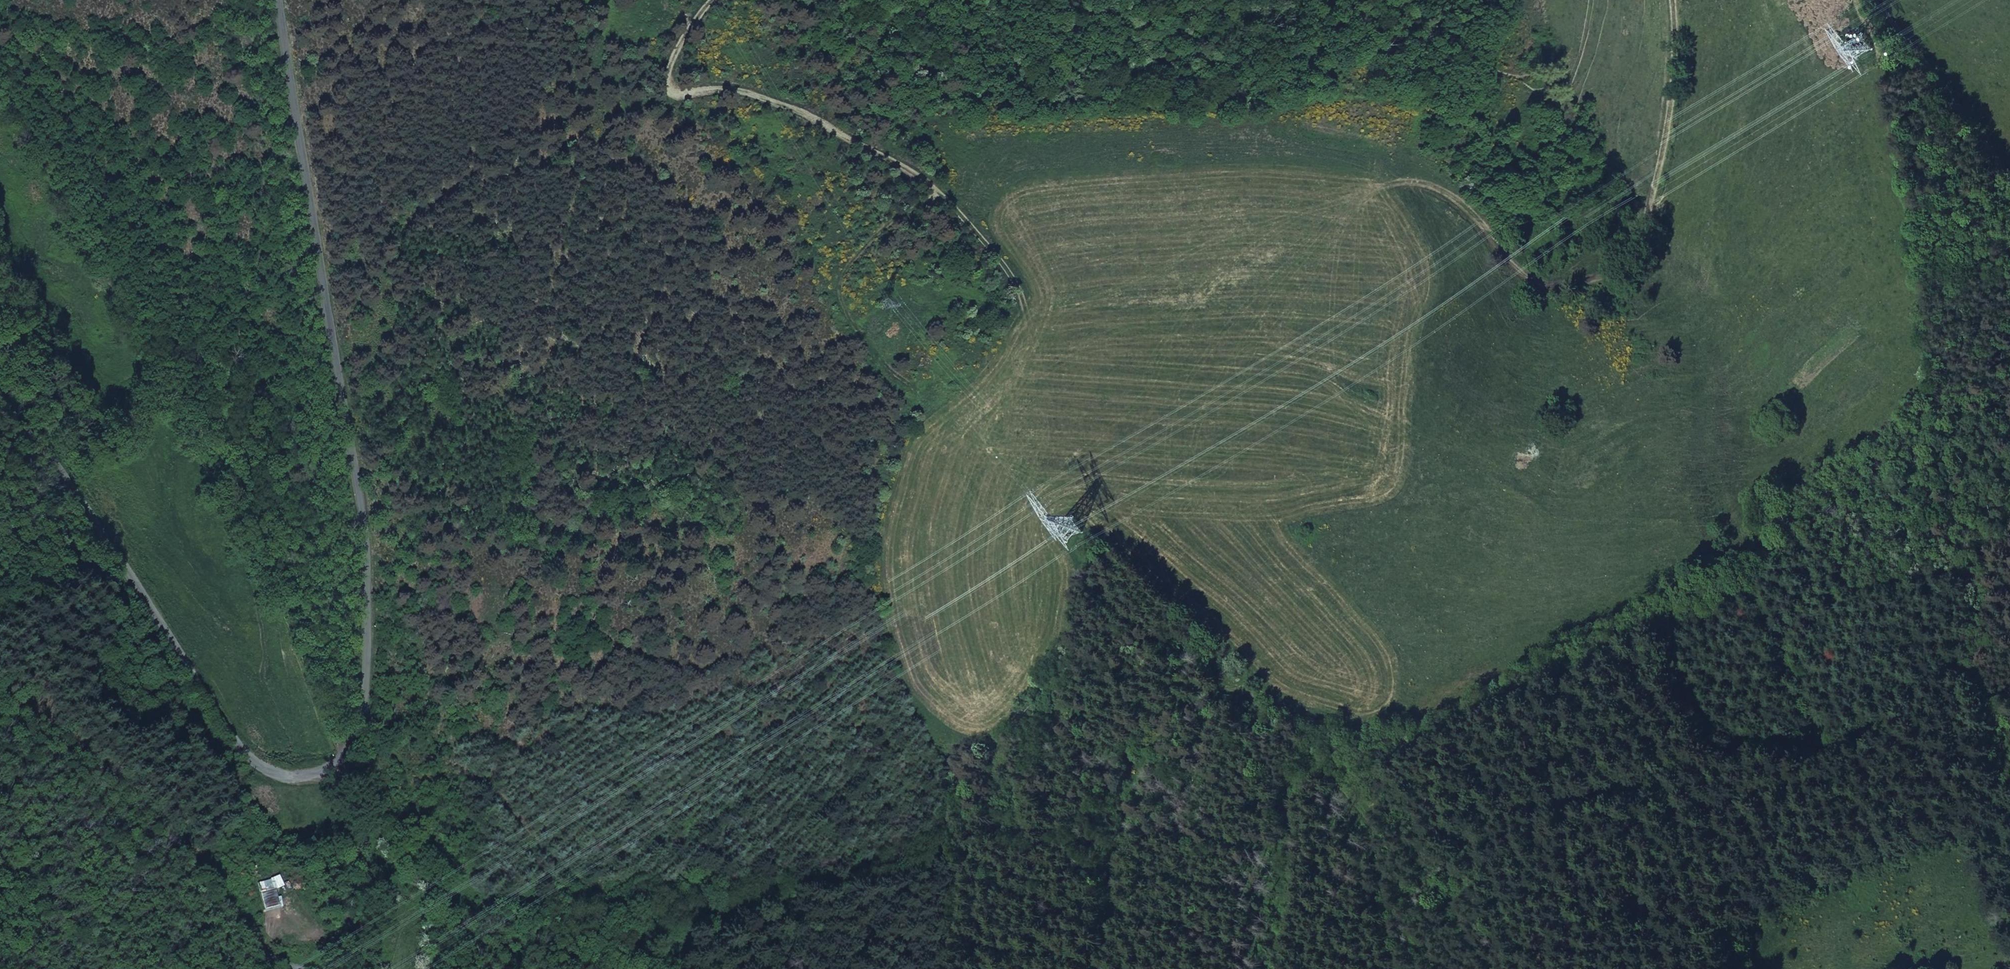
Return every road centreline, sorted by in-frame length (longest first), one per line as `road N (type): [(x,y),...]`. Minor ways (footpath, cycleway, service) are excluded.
road 1 (residential): [(0,391),(72,487),(243,754),(294,777),(346,758),(366,705),(366,523),(279,0)]
road 2 (track): [(1673,0),(1670,116),(1643,237),(1618,266),(1544,285),(1520,272),(1438,185),(1404,182)]
road 3 (track): [(0,693),(199,862),(262,955),(292,968)]
road 4 (track): [(348,968),(369,939),(376,903),(374,835),(346,758)]

